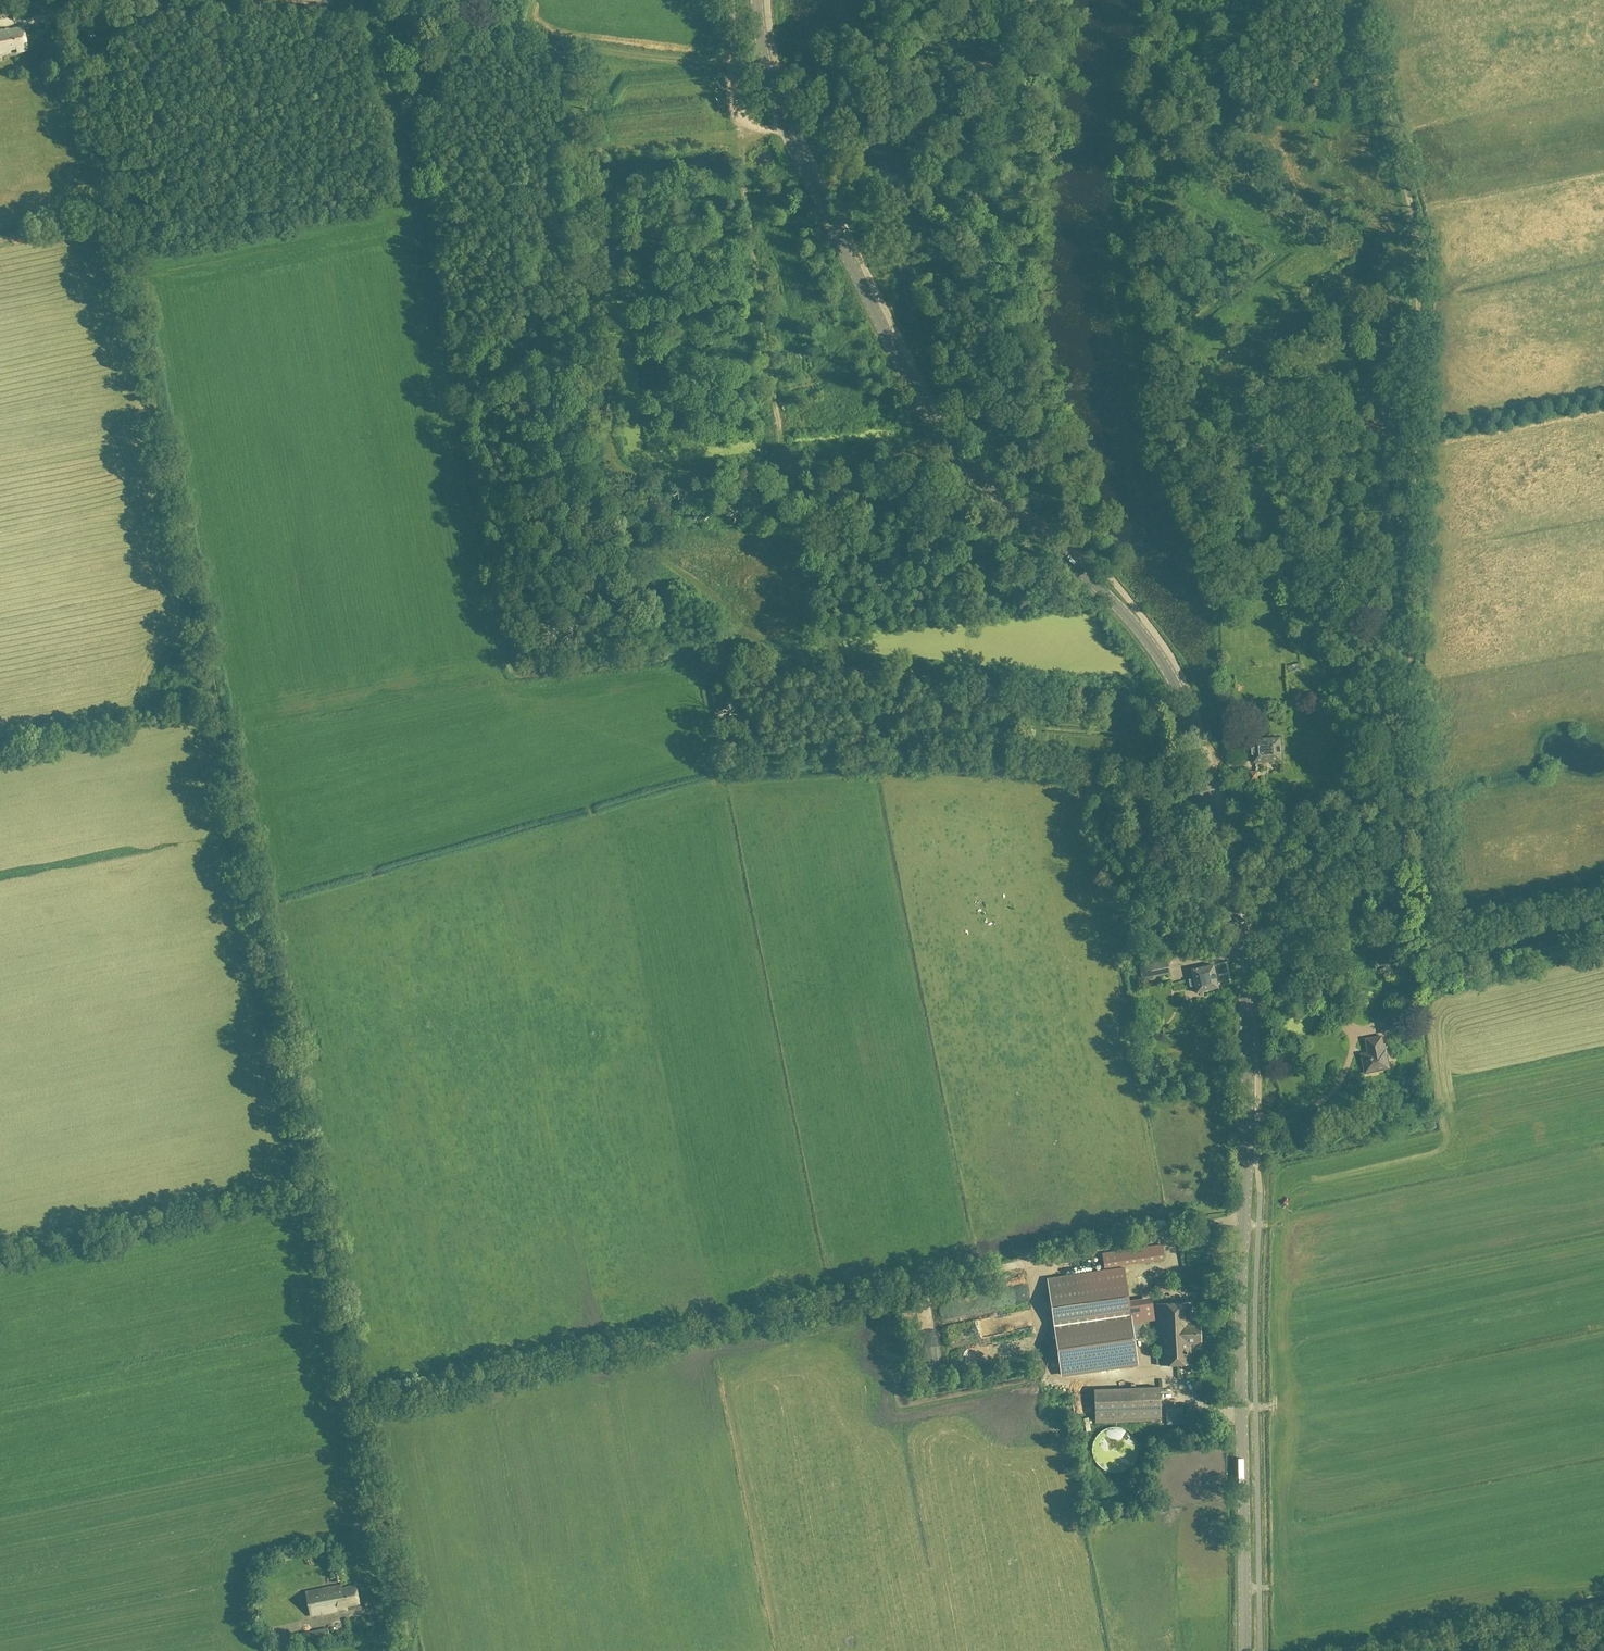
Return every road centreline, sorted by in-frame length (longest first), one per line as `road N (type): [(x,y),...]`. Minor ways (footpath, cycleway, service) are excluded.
road 1 (track): [(1243,1223),(360,1406),(77,12),(159,0)]
road 2 (tertiary): [(1239,943),(1174,685),(1118,606),(972,475),(930,422),(784,129),(757,0)]
road 3 (track): [(1359,0),(1417,247),(1402,803)]
road 4 (tertiary): [(1245,1650),(1240,1300),(1247,1103),(1239,943)]
road 5 (track): [(1603,905),(1448,934),(1427,811),(1402,803)]
road 6 (track): [(356,5),(485,24),(577,48)]
road 7 (track): [(1402,803),(1379,836),(1248,940)]
road 8 (track): [(399,1607),(360,1406)]
road 9 (unclassified): [(1405,1650),(1603,1608)]
road 10 (track): [(735,63),(577,48)]

